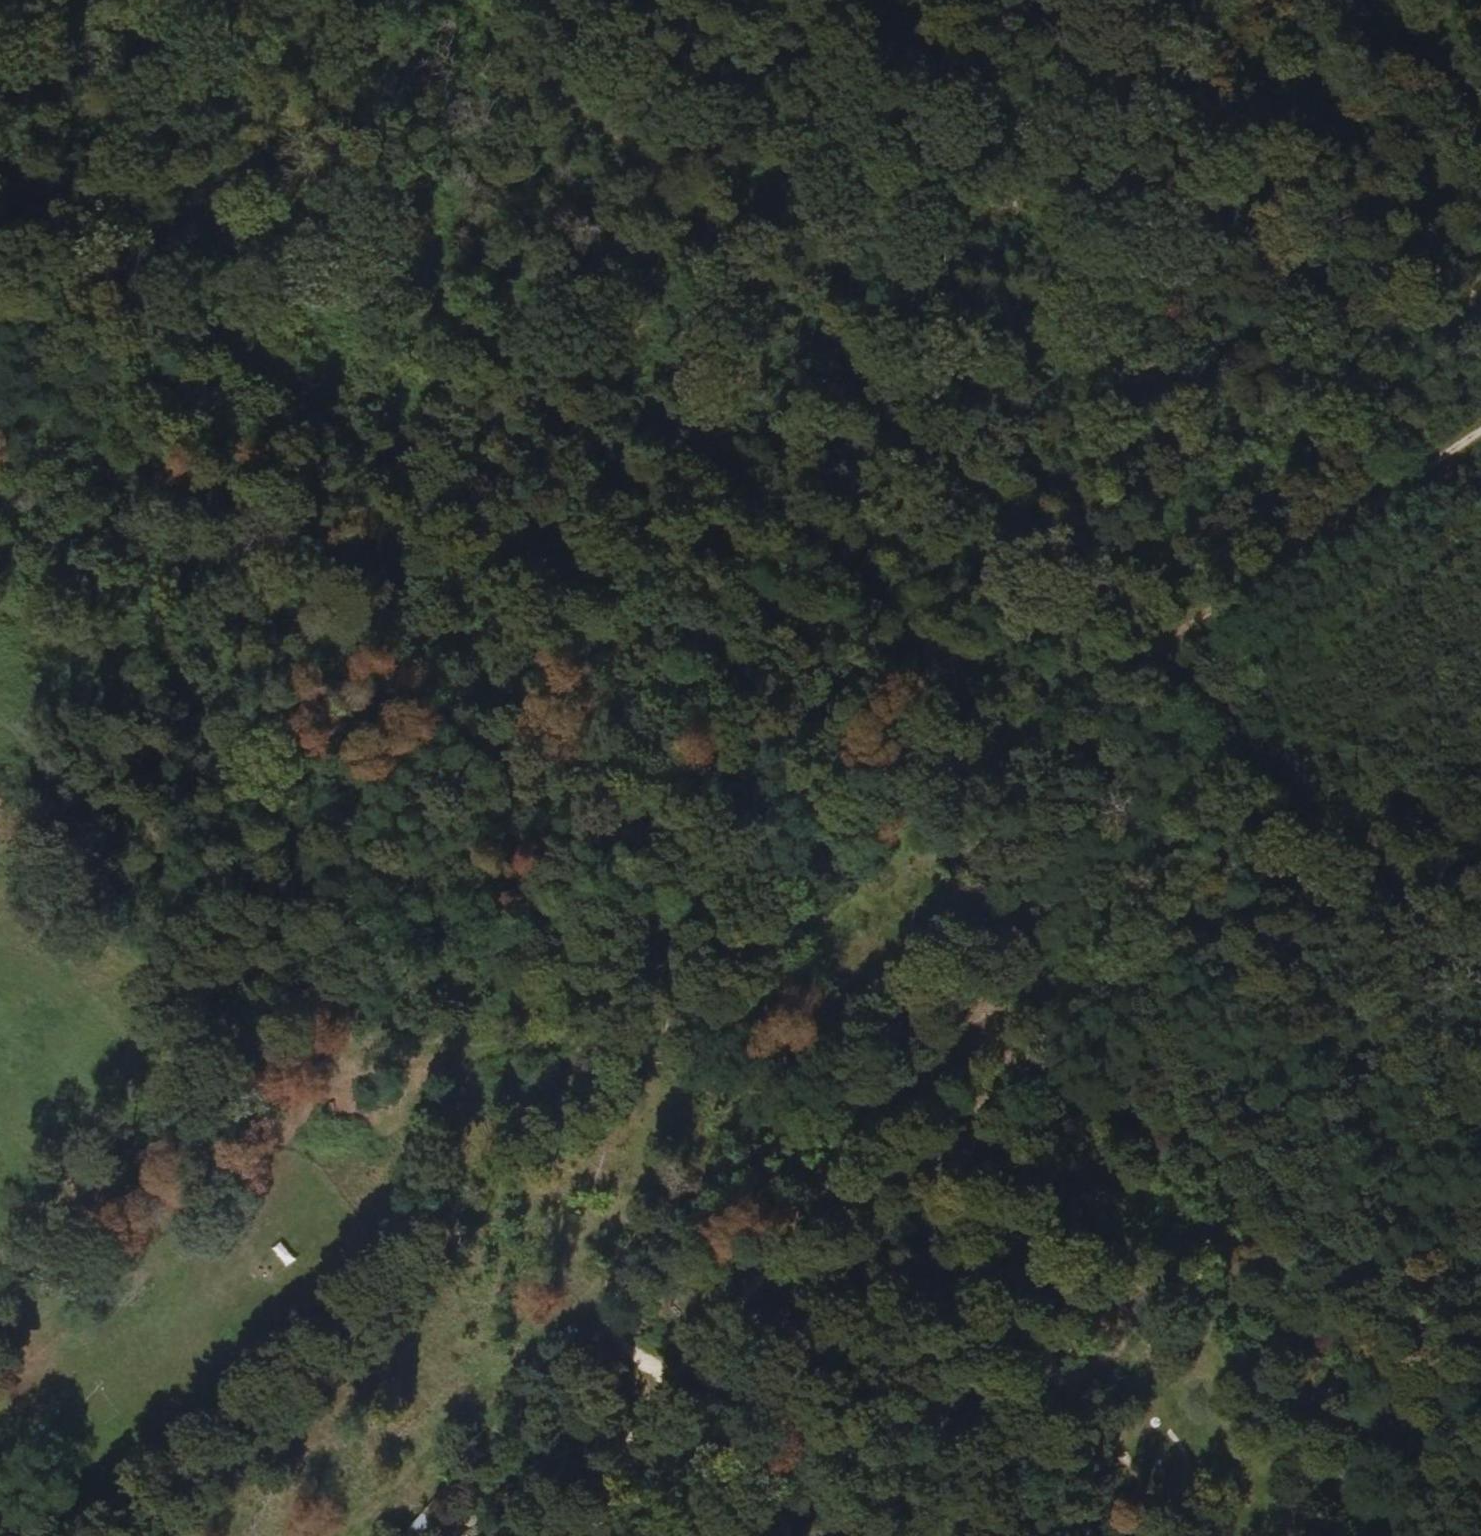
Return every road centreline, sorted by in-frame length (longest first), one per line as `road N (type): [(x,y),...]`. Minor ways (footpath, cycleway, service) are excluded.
road 1 (track): [(1480,966),(470,0)]
road 2 (track): [(954,808),(1259,585),(1480,437)]

